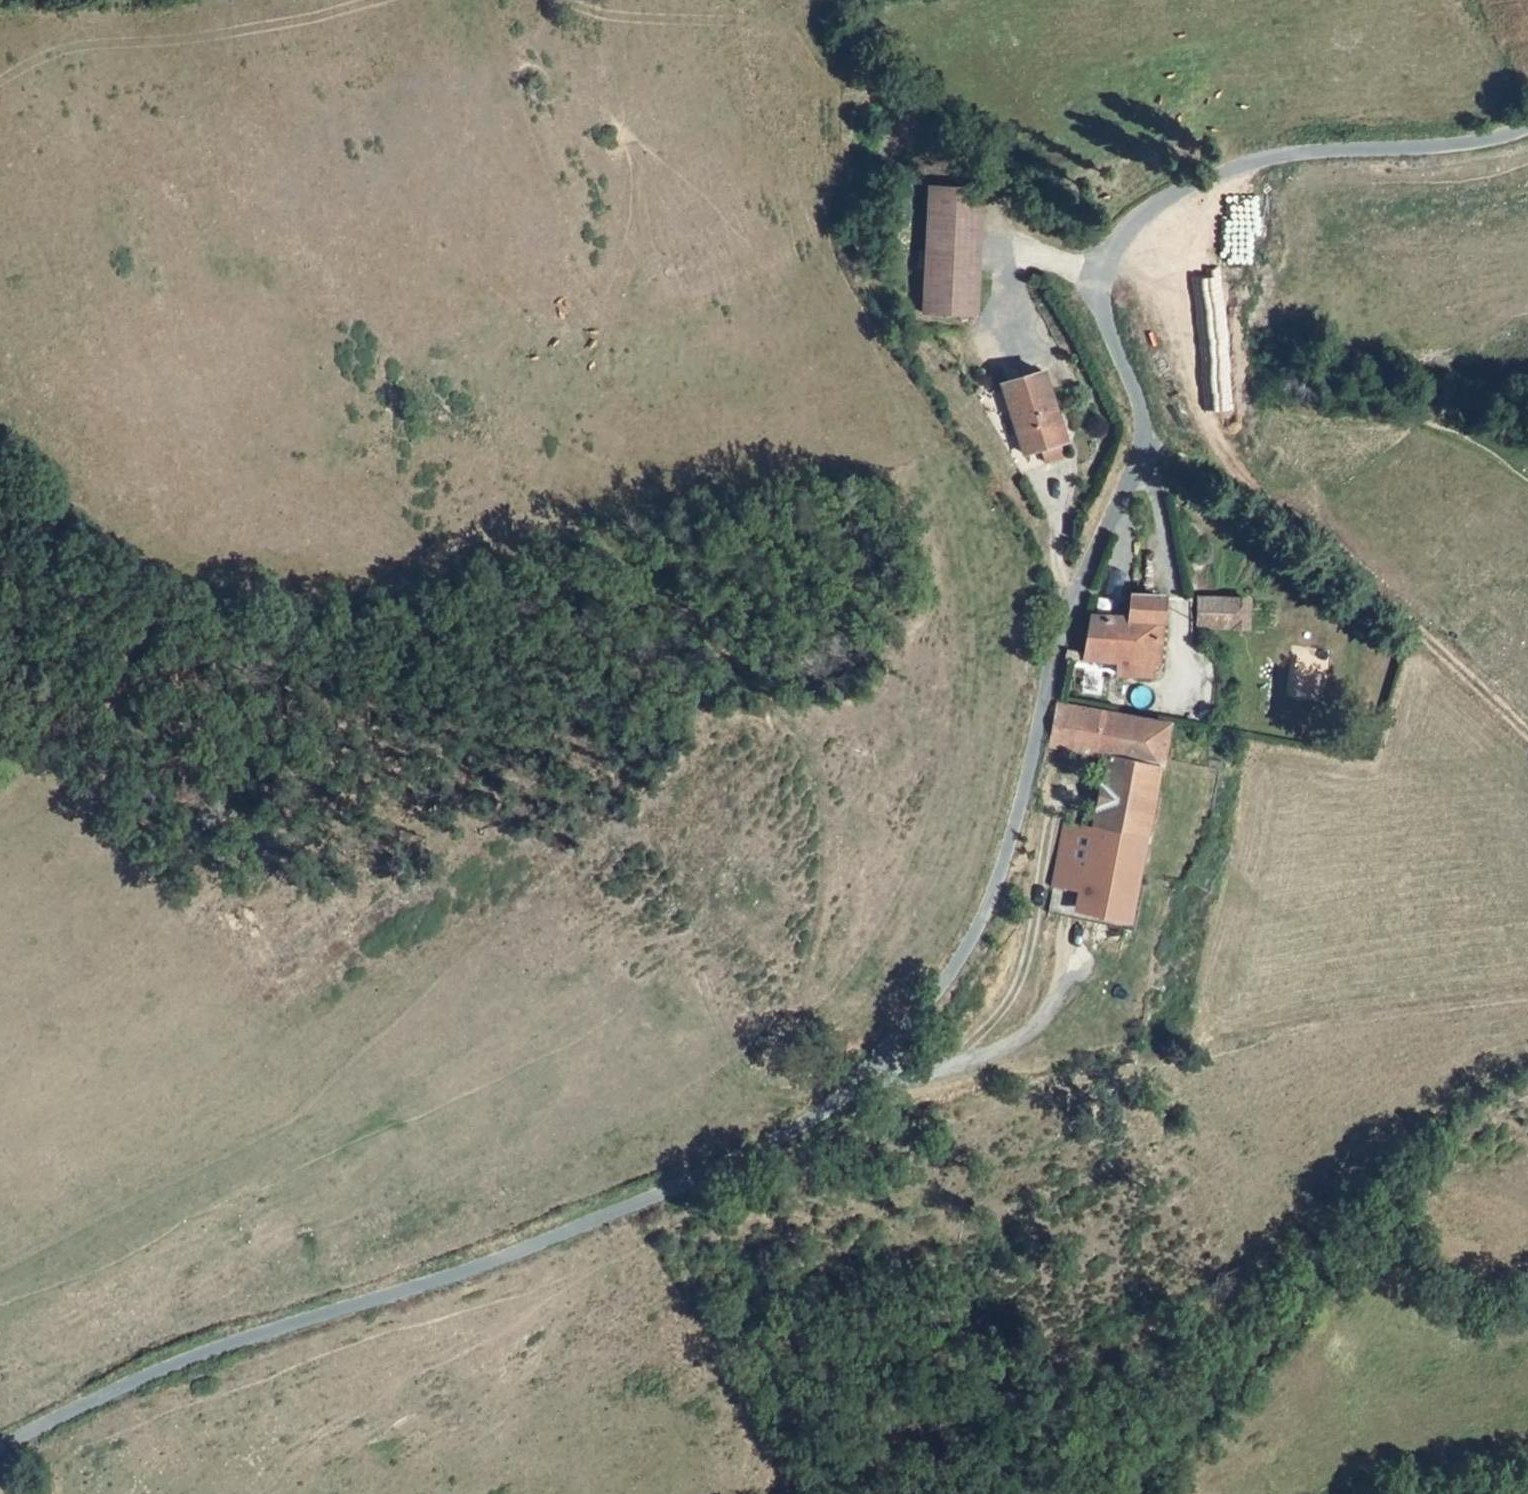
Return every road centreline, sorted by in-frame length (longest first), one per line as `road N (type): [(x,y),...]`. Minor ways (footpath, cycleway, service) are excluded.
road 1 (unclassified): [(1527,132),(1445,146),(1332,149),(1235,168),(1140,211),(1107,251),(1098,275),(1103,313),(1142,437),(1074,585),(994,889),(965,950),(921,1011),(829,1105),(649,1207),(192,1363),(0,1450)]

